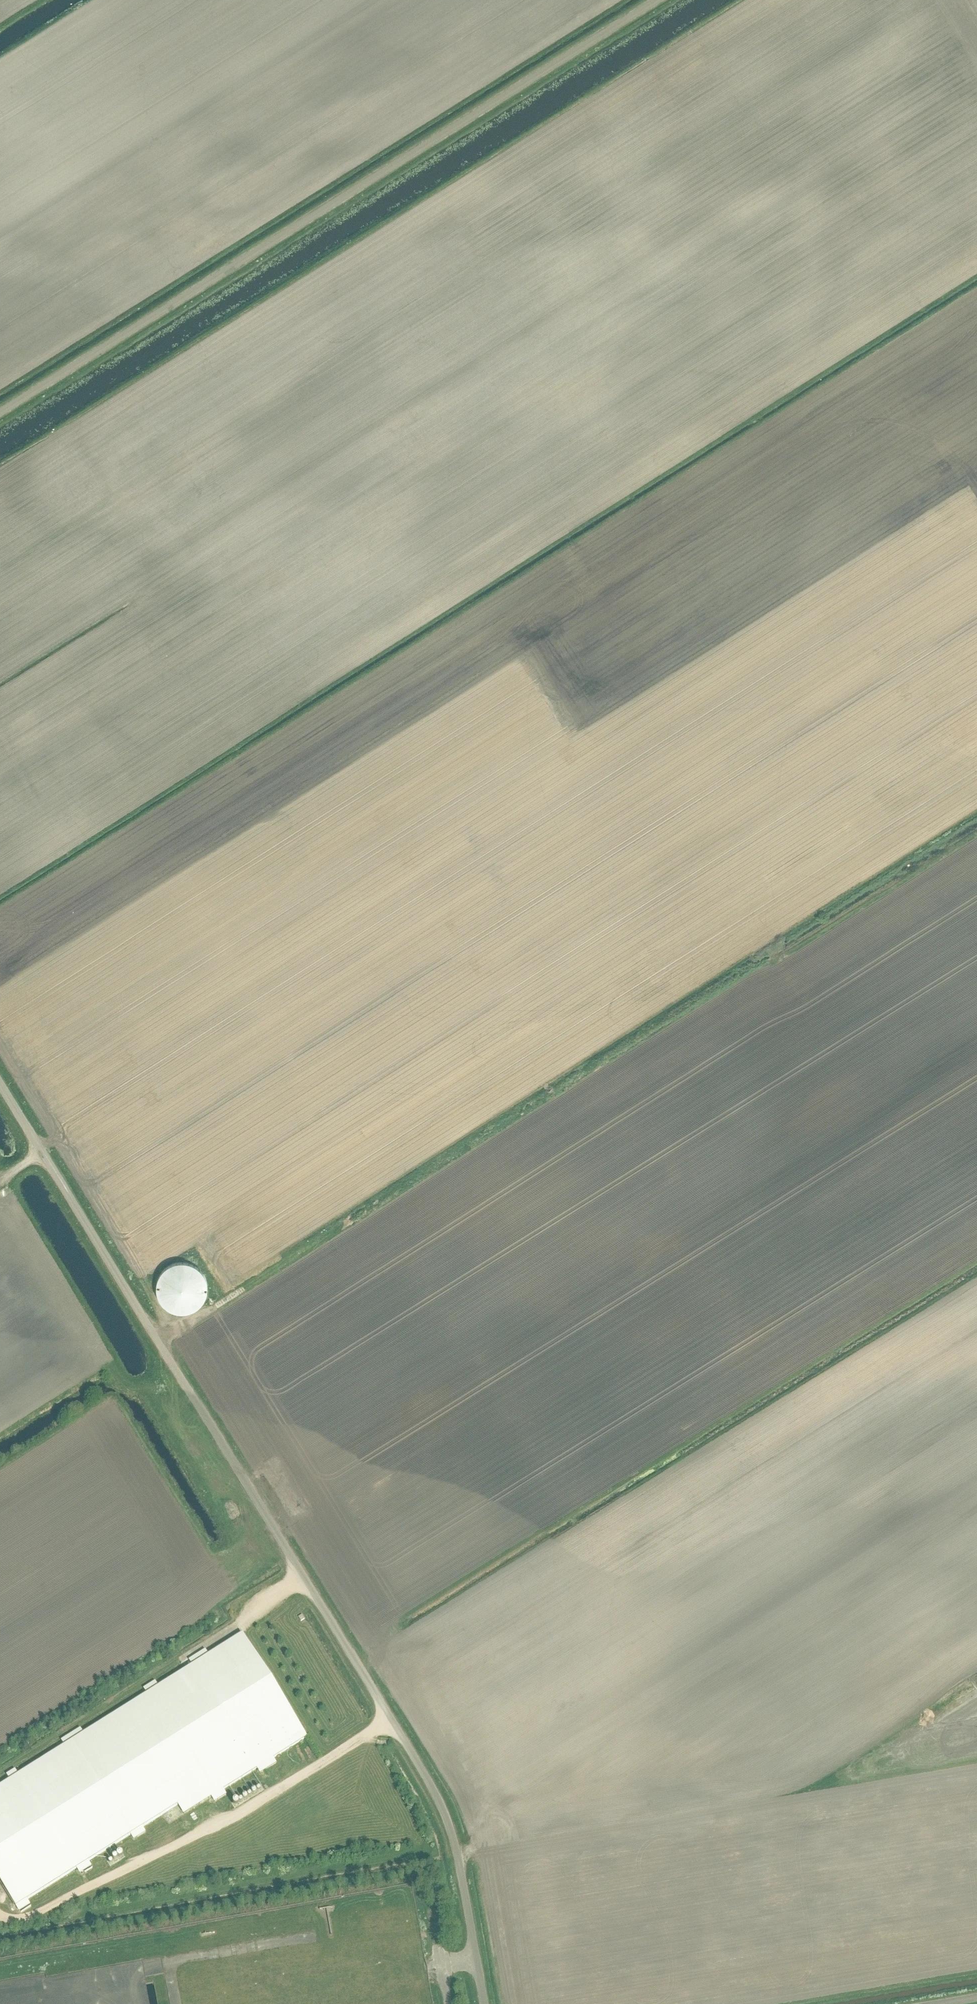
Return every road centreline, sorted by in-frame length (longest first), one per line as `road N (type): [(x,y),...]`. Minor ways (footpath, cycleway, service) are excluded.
road 1 (unclassified): [(484,2003),(446,1814),(0,1080)]
road 2 (unclassified): [(0,411),(654,0)]

